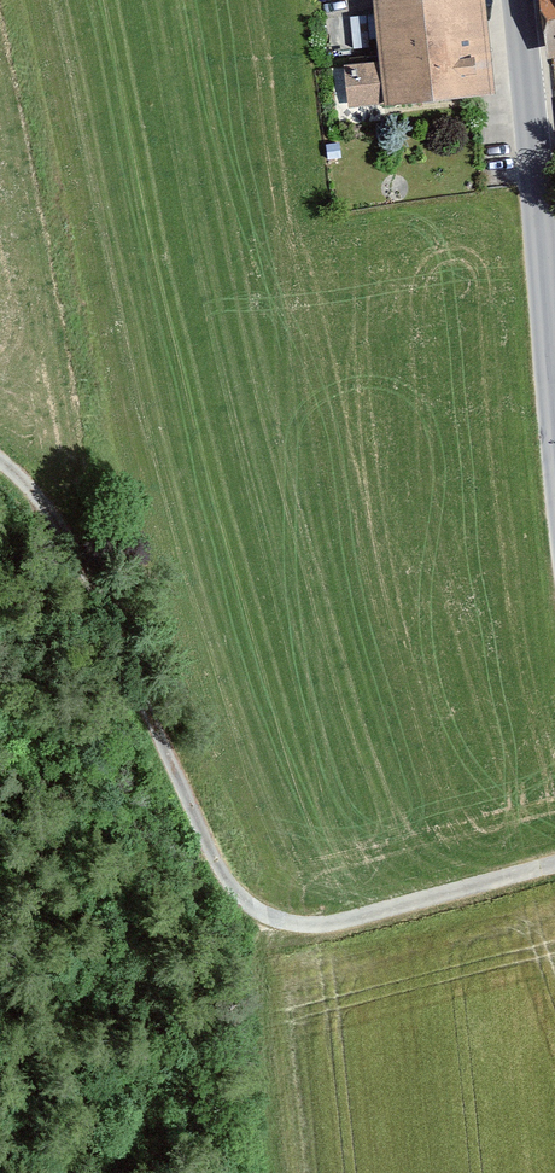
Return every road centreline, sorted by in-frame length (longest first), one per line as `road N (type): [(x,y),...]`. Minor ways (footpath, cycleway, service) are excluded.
road 1 (track): [(554,866),(317,933),(285,933),(255,920),(223,887),(84,554),(0,465)]
road 2 (tertiary): [(554,432),(516,0)]

